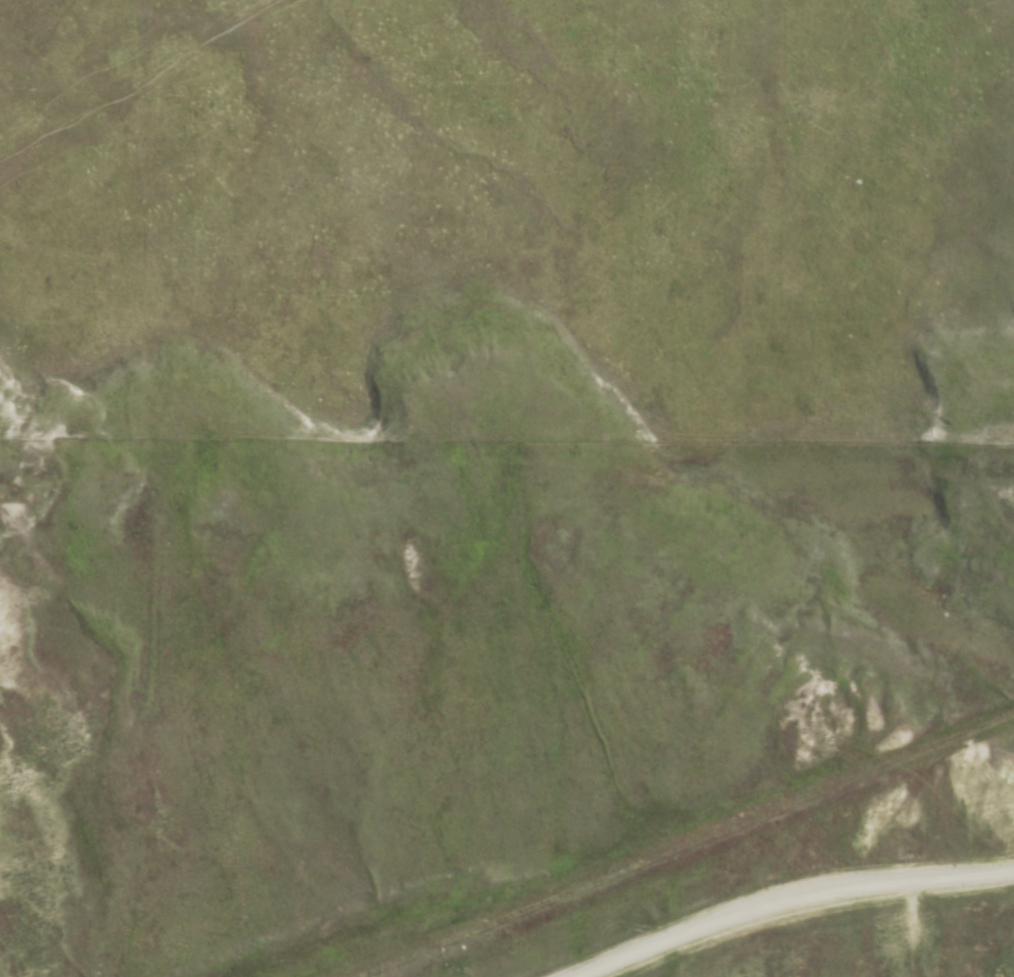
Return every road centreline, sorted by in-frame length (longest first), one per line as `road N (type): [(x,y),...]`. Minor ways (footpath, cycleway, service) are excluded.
road 1 (residential): [(589,976),(760,915),(872,890),(1013,874)]

